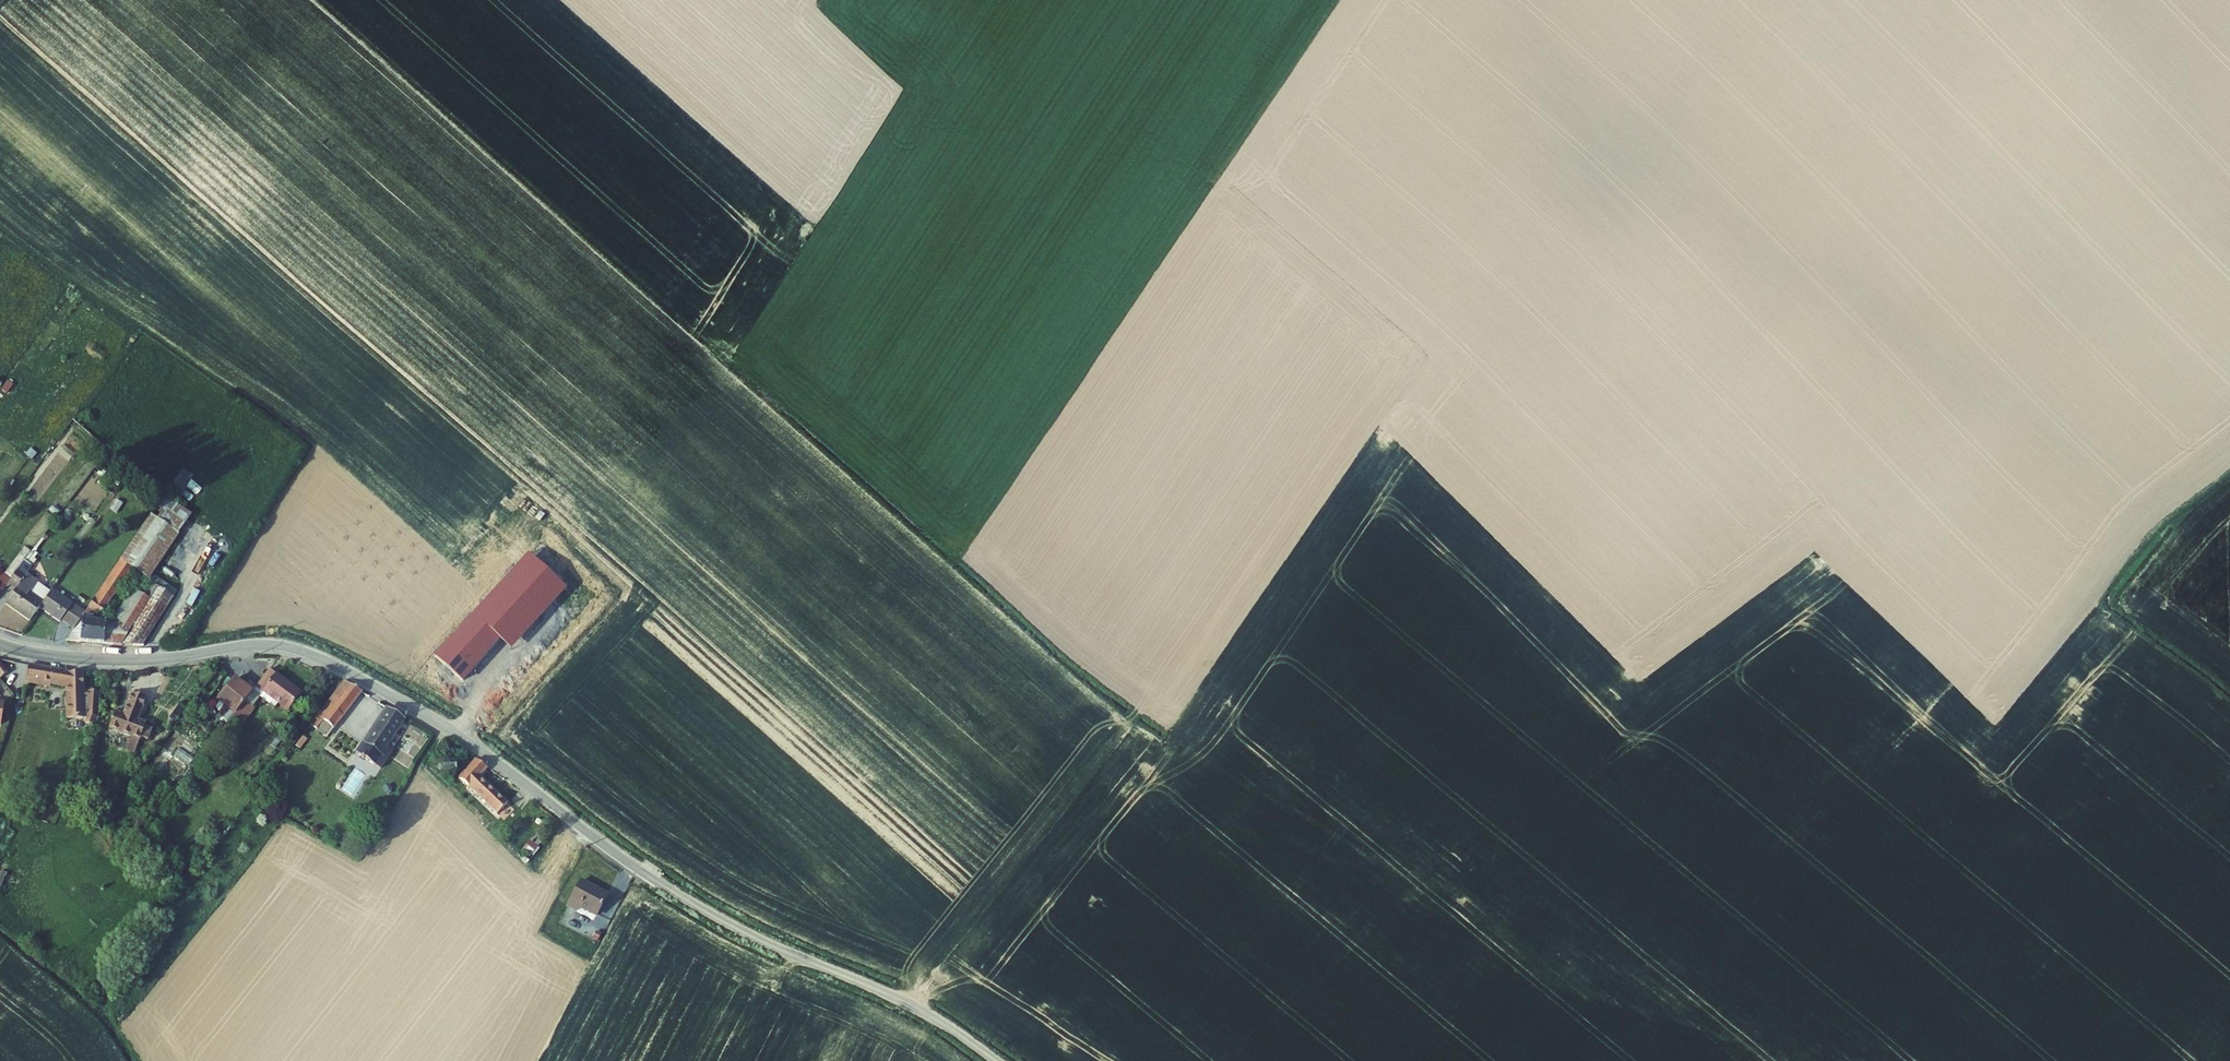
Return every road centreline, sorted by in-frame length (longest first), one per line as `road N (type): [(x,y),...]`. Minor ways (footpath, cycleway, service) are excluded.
road 1 (unclassified): [(0,644),(94,659),(264,643),(318,656),(470,741),(627,861),(716,916),(912,1005),(998,1060)]

